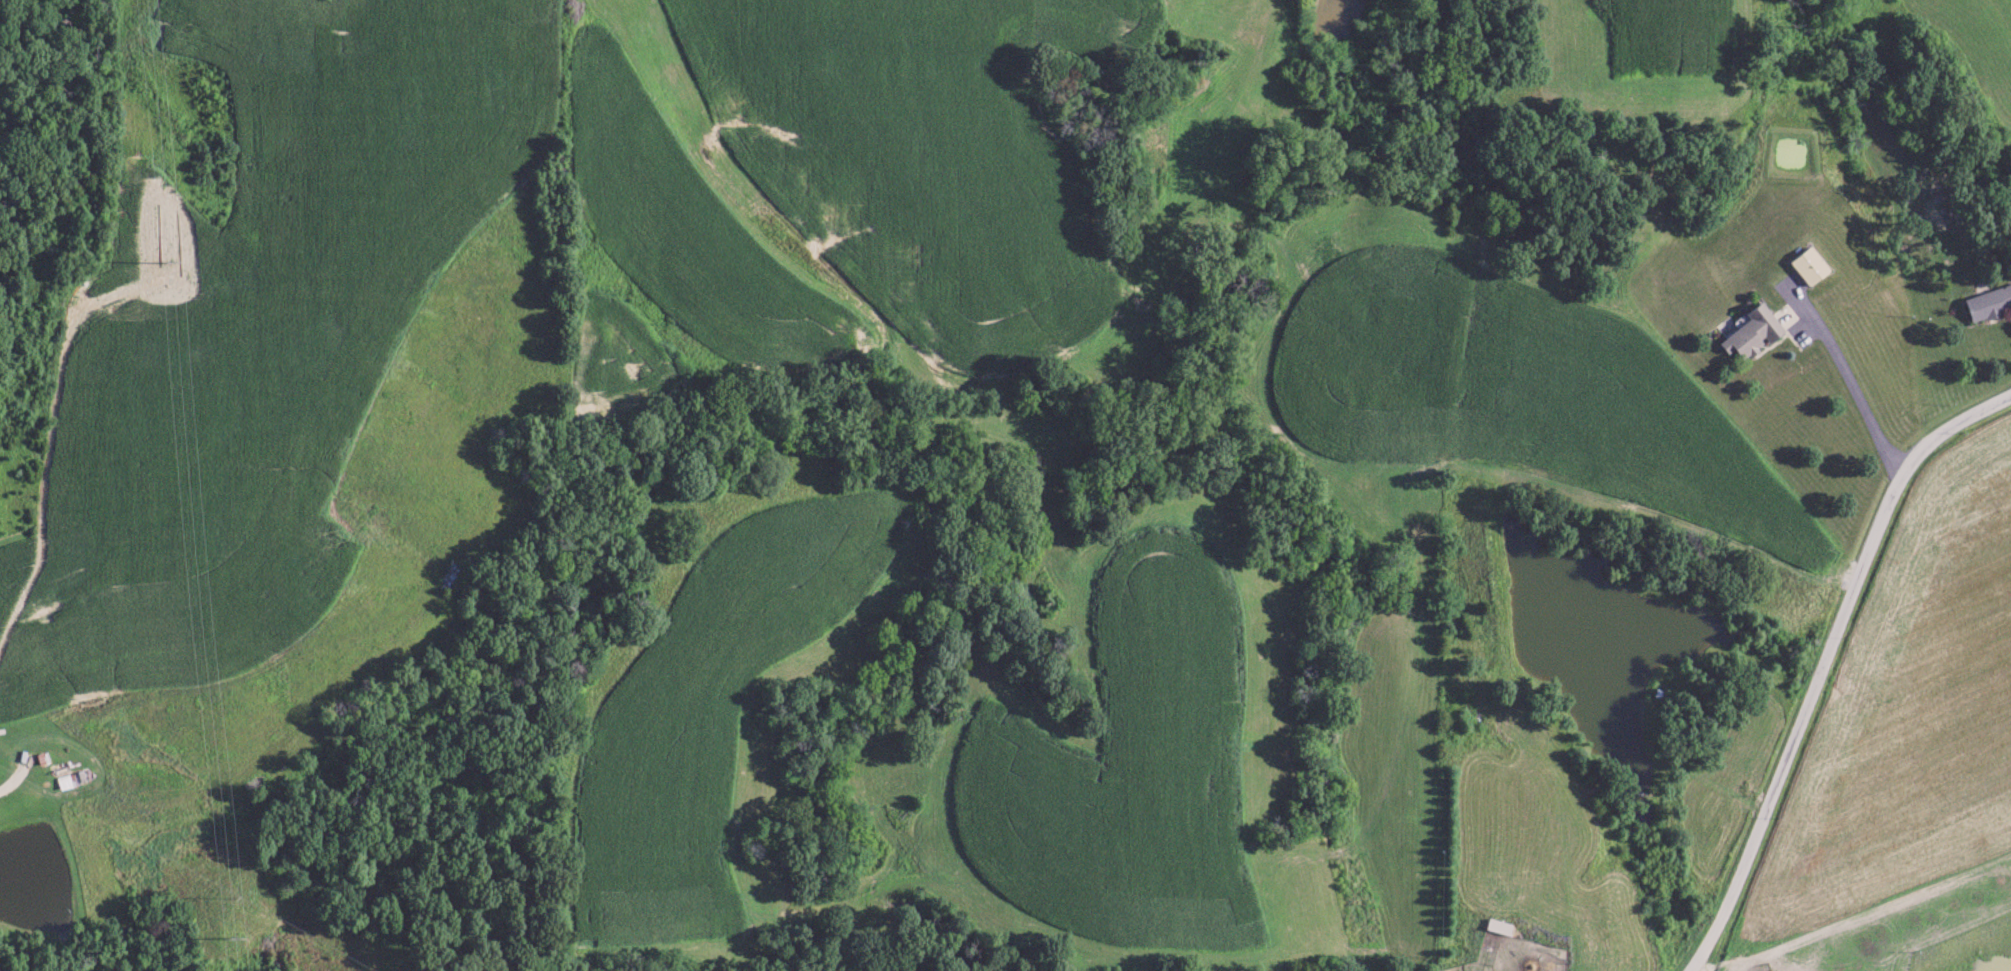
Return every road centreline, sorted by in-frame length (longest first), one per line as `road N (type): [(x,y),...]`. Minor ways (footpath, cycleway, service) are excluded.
road 1 (residential): [(1689,970),(1744,866),(1891,492),(1918,452),(1957,418),(2010,392)]

